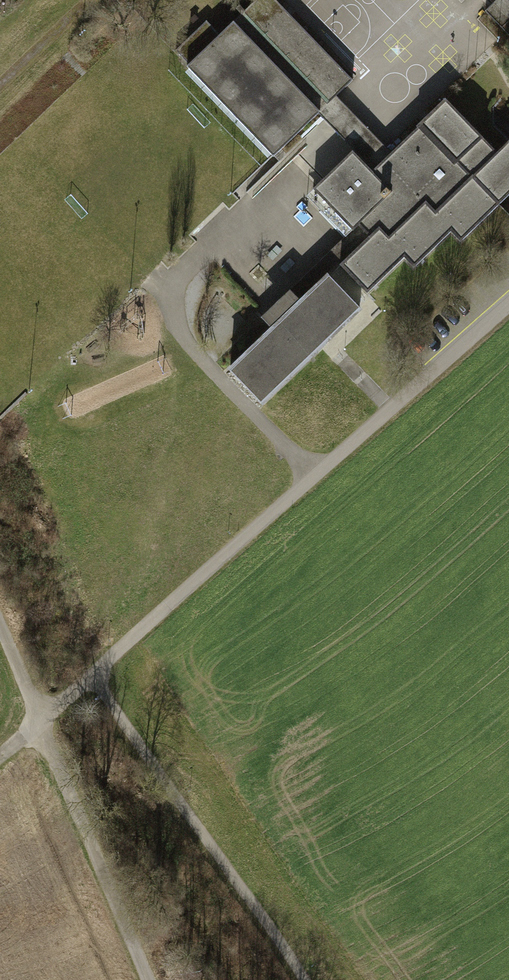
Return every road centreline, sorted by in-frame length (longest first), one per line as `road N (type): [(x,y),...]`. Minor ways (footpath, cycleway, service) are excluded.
road 1 (track): [(94,675),(508,305)]
road 2 (track): [(147,979),(0,625)]
road 3 (track): [(304,979),(94,675)]
road 4 (track): [(0,758),(94,675)]

